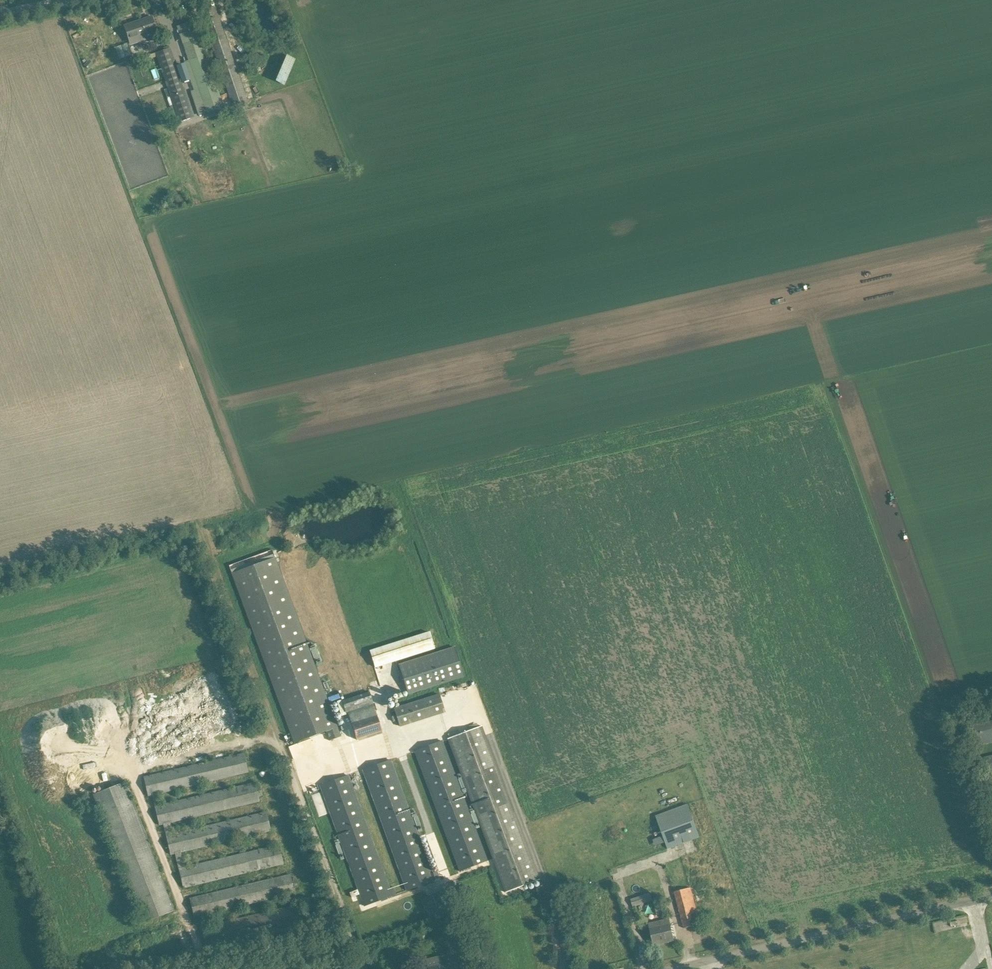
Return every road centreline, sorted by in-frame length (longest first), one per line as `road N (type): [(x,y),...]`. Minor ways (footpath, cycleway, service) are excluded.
road 1 (unclassified): [(680,968),(991,898)]

